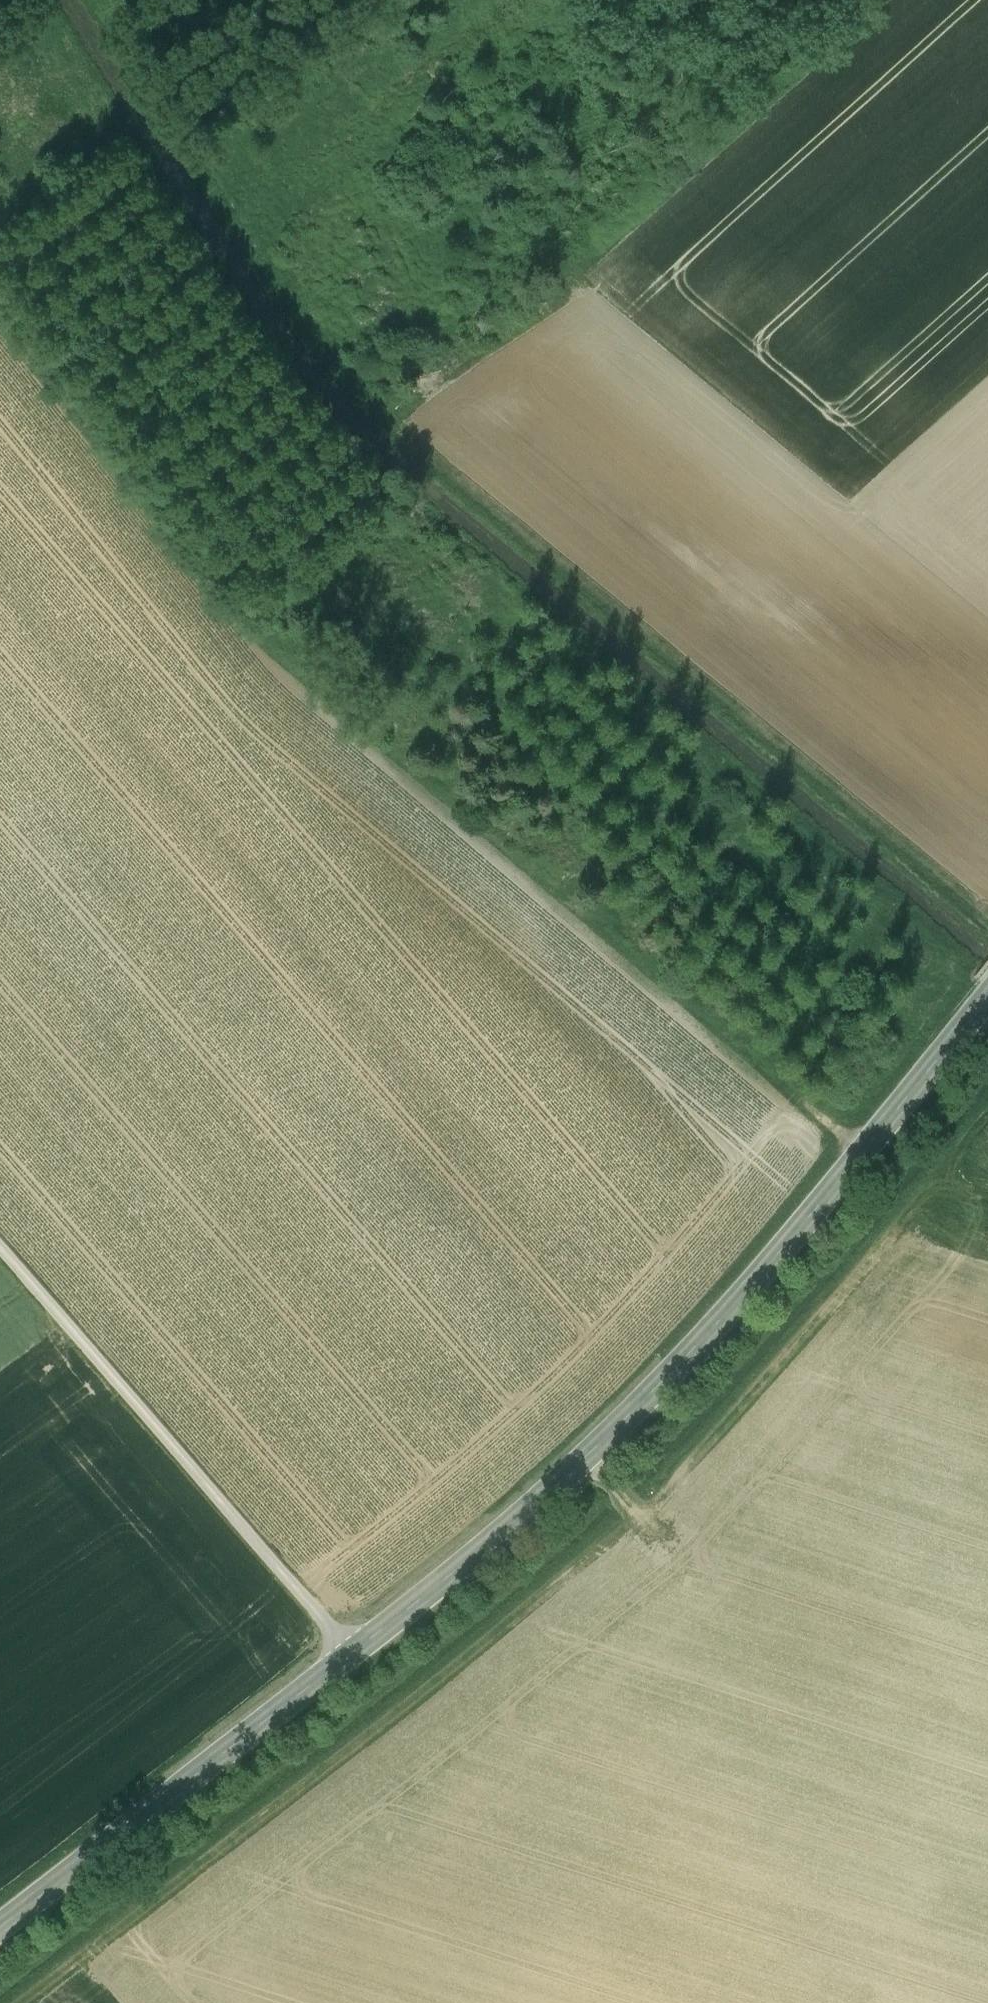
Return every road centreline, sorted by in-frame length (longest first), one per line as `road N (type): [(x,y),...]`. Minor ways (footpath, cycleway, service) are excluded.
road 1 (secondary): [(351,1654),(523,1514),(691,1352),(987,996)]
road 2 (unclassified): [(351,1654),(0,1248)]
road 3 (secondary): [(0,1927),(351,1654)]

